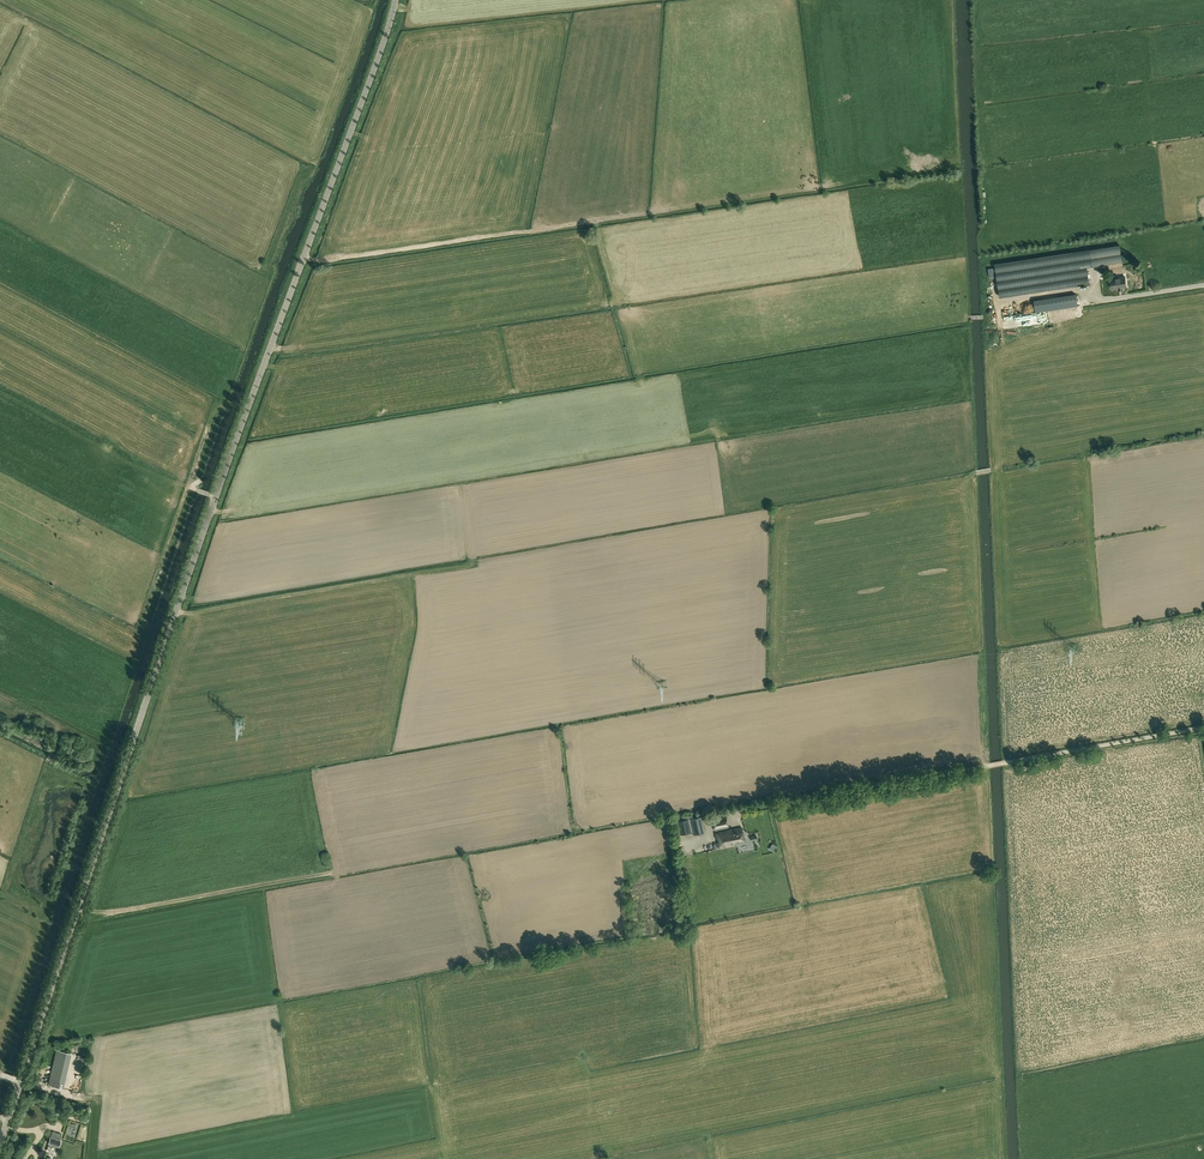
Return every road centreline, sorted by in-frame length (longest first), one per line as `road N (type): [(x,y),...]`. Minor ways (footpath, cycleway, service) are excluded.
road 1 (tertiary): [(0,1144),(198,546),(396,0)]
road 2 (track): [(1203,727),(718,813)]

